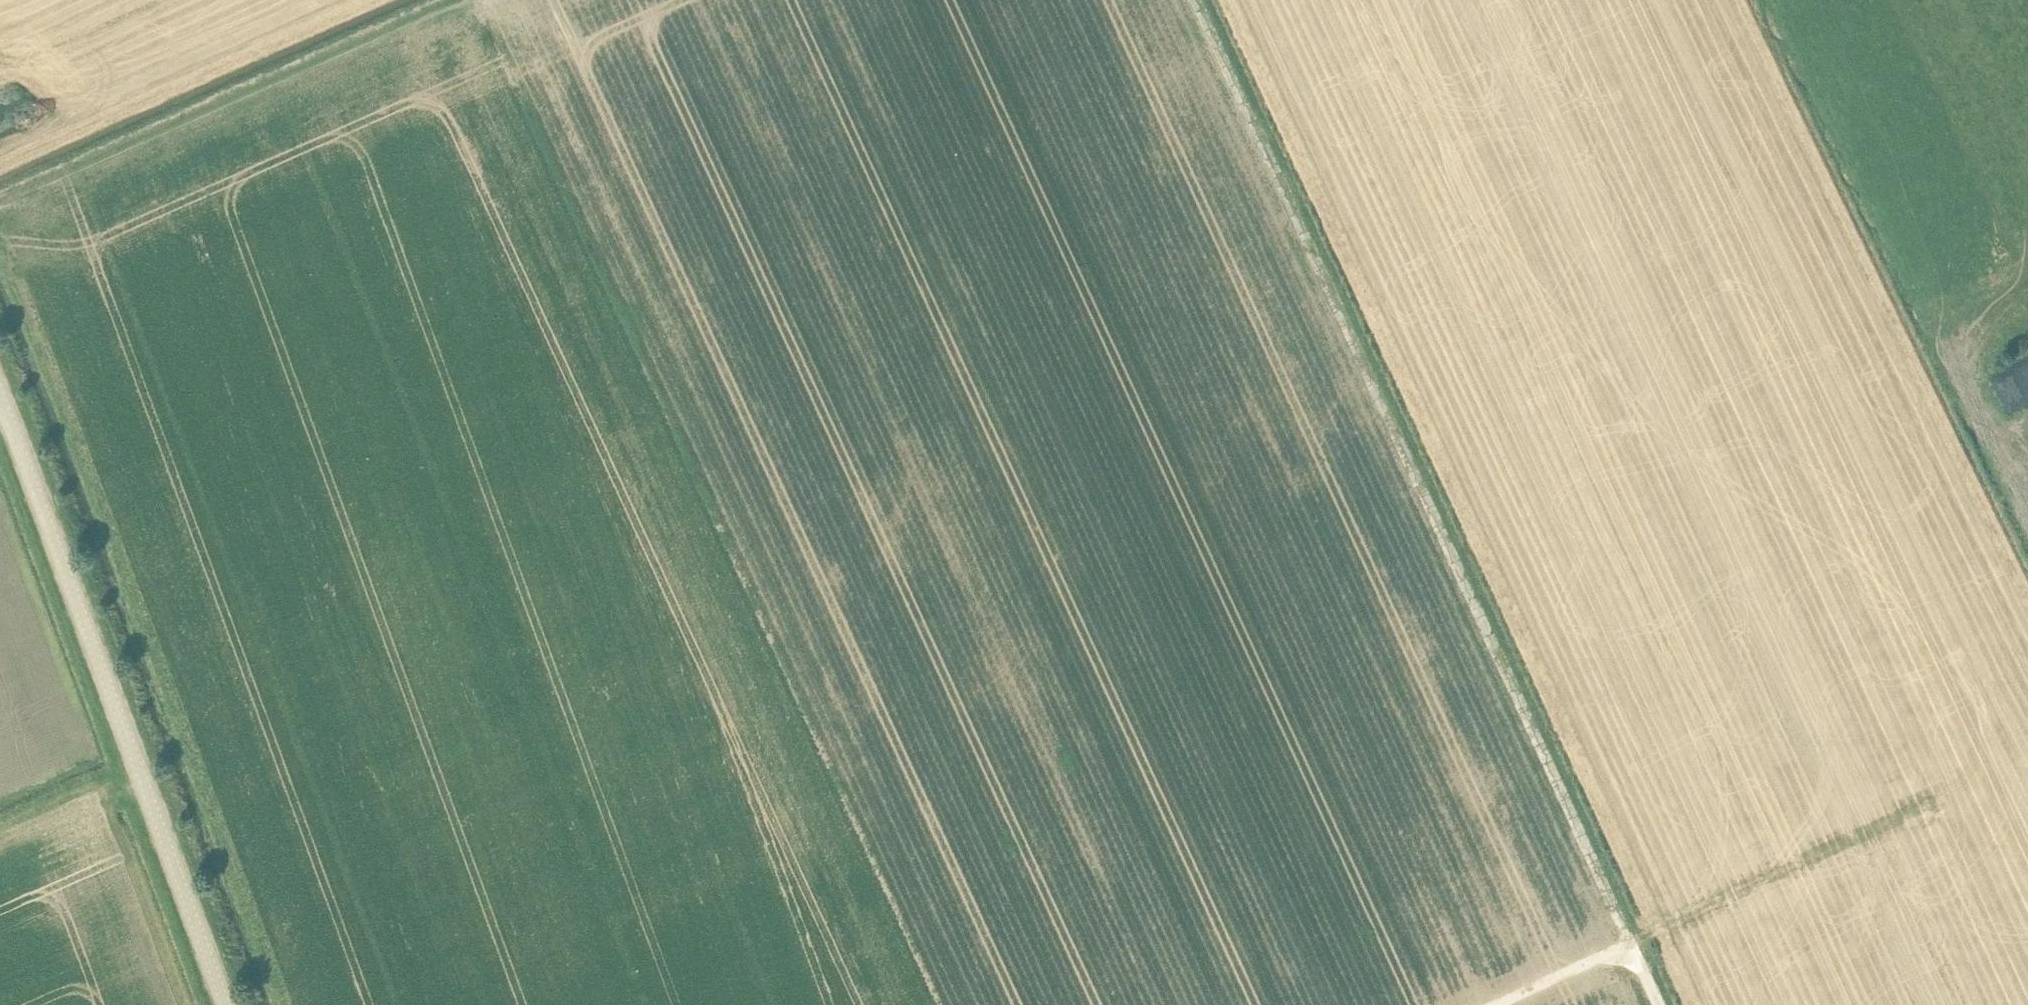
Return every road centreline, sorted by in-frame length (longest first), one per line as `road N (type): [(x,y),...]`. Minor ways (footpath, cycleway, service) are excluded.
road 1 (tertiary): [(224,1004),(0,406)]
road 2 (track): [(1664,1004),(1639,951),(1522,1004)]

